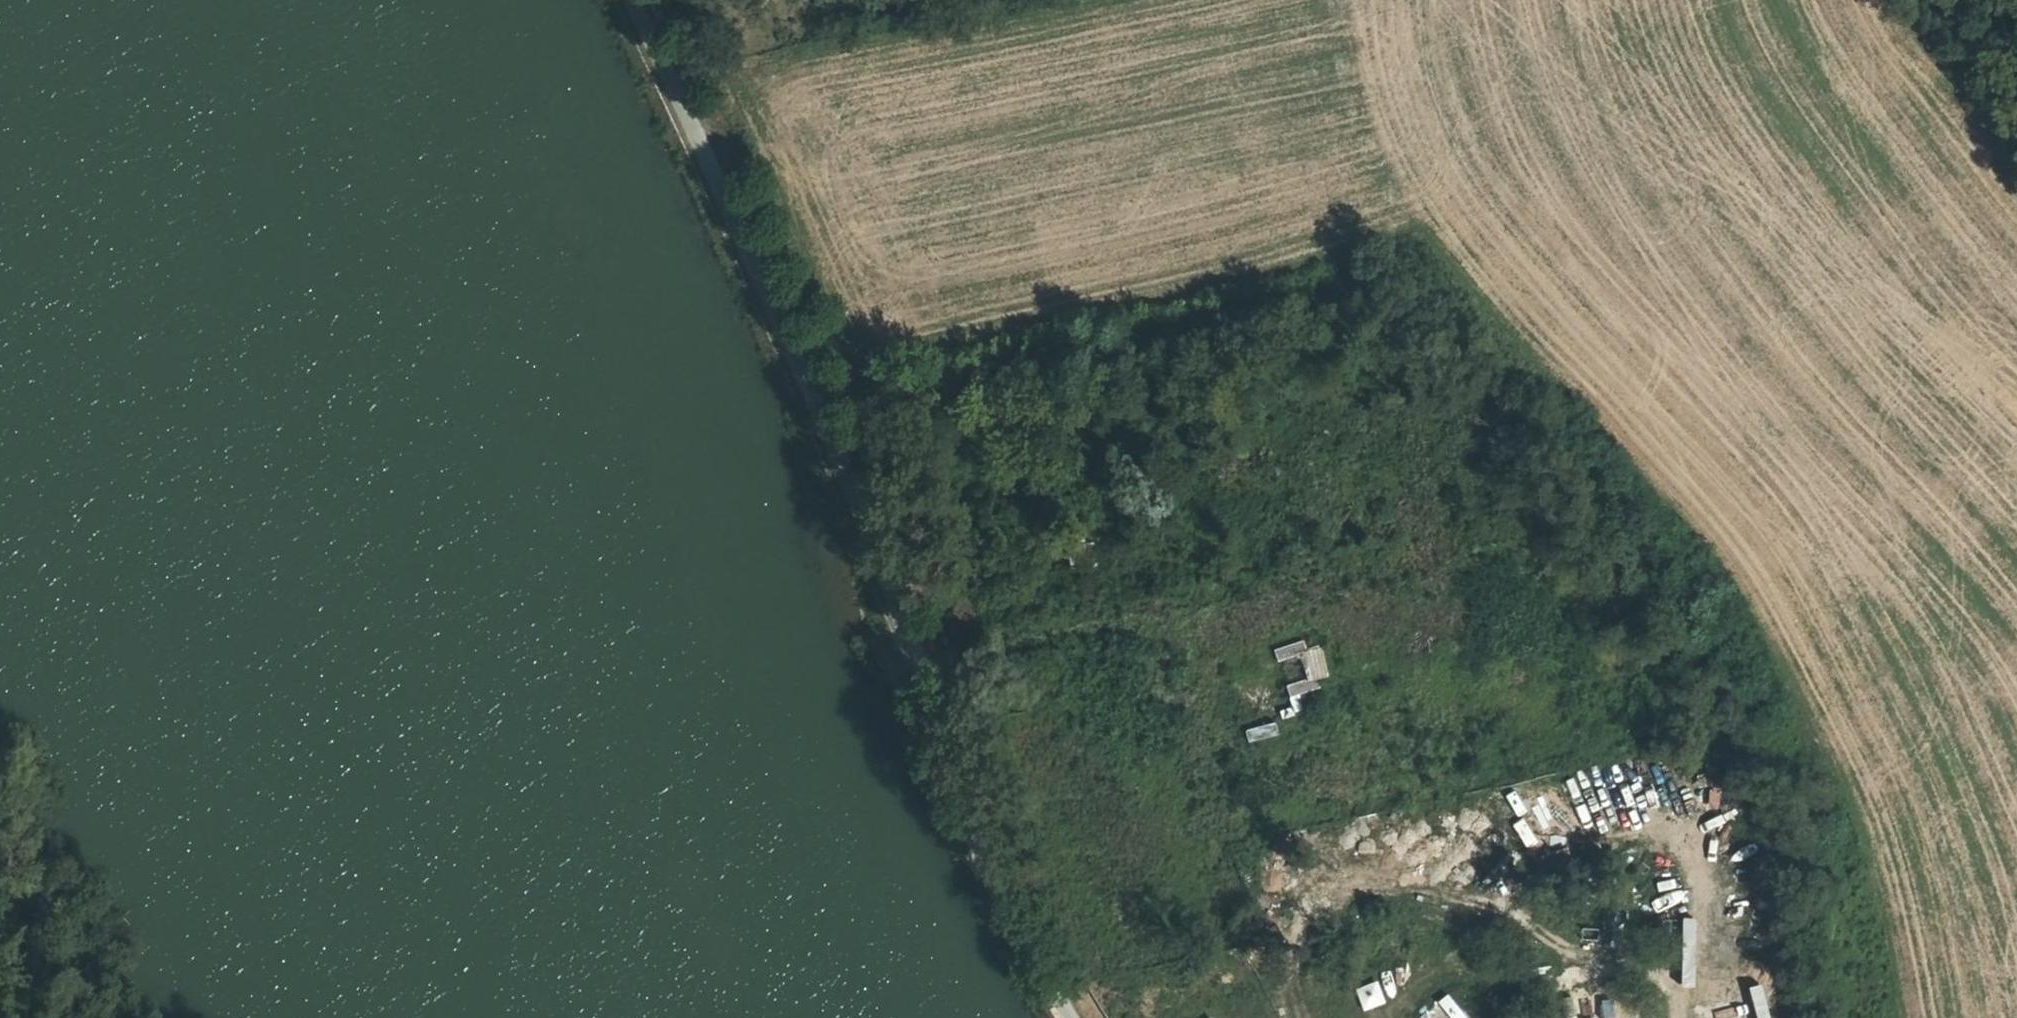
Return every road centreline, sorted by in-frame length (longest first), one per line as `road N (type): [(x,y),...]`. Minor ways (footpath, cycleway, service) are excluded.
road 1 (track): [(615,0),(776,325),(923,727),(1068,1017)]

